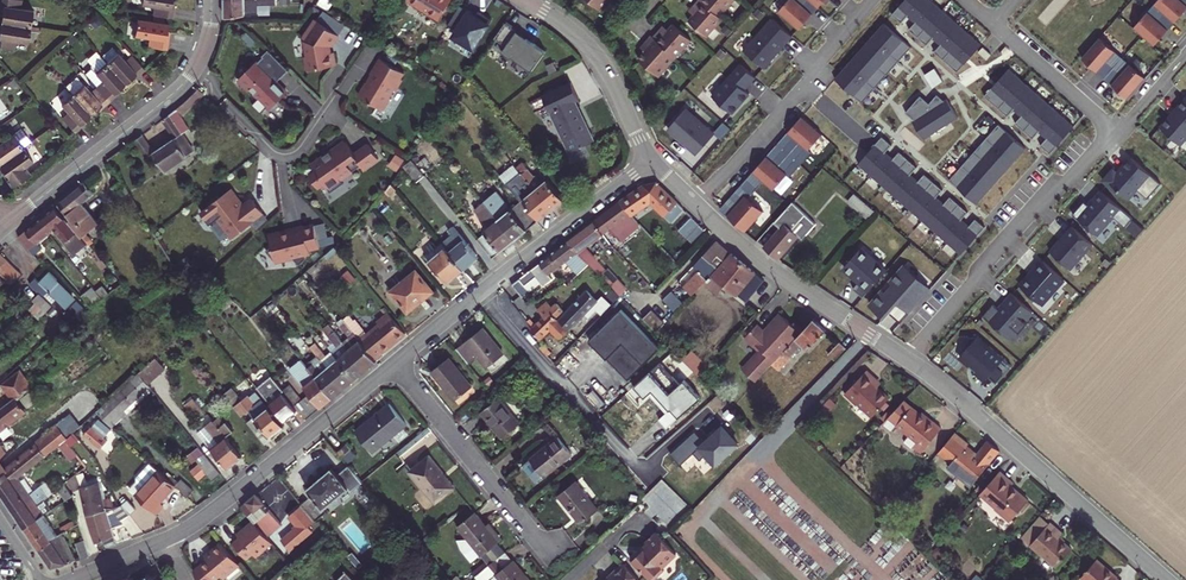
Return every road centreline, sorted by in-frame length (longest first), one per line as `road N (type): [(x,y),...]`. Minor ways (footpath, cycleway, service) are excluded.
road 1 (residential): [(1167,579),(906,358)]
road 2 (residential): [(393,363),(651,160)]
road 3 (residential): [(1116,132),(1010,231),(906,358)]
road 4 (residential): [(160,541),(203,518),(393,363)]
road 5 (residential): [(694,203),(871,0)]
road 6 (residential): [(906,358),(768,266),(694,203)]
road 7 (tertiary): [(5,226),(197,66)]
road 8 (residential): [(393,363),(548,554)]
road 9 (residential): [(651,160),(599,58),(525,0)]
road 10 (unclassified): [(197,66),(273,157),(300,153),(330,112)]
road 11 (residential): [(992,25),(1116,132)]

